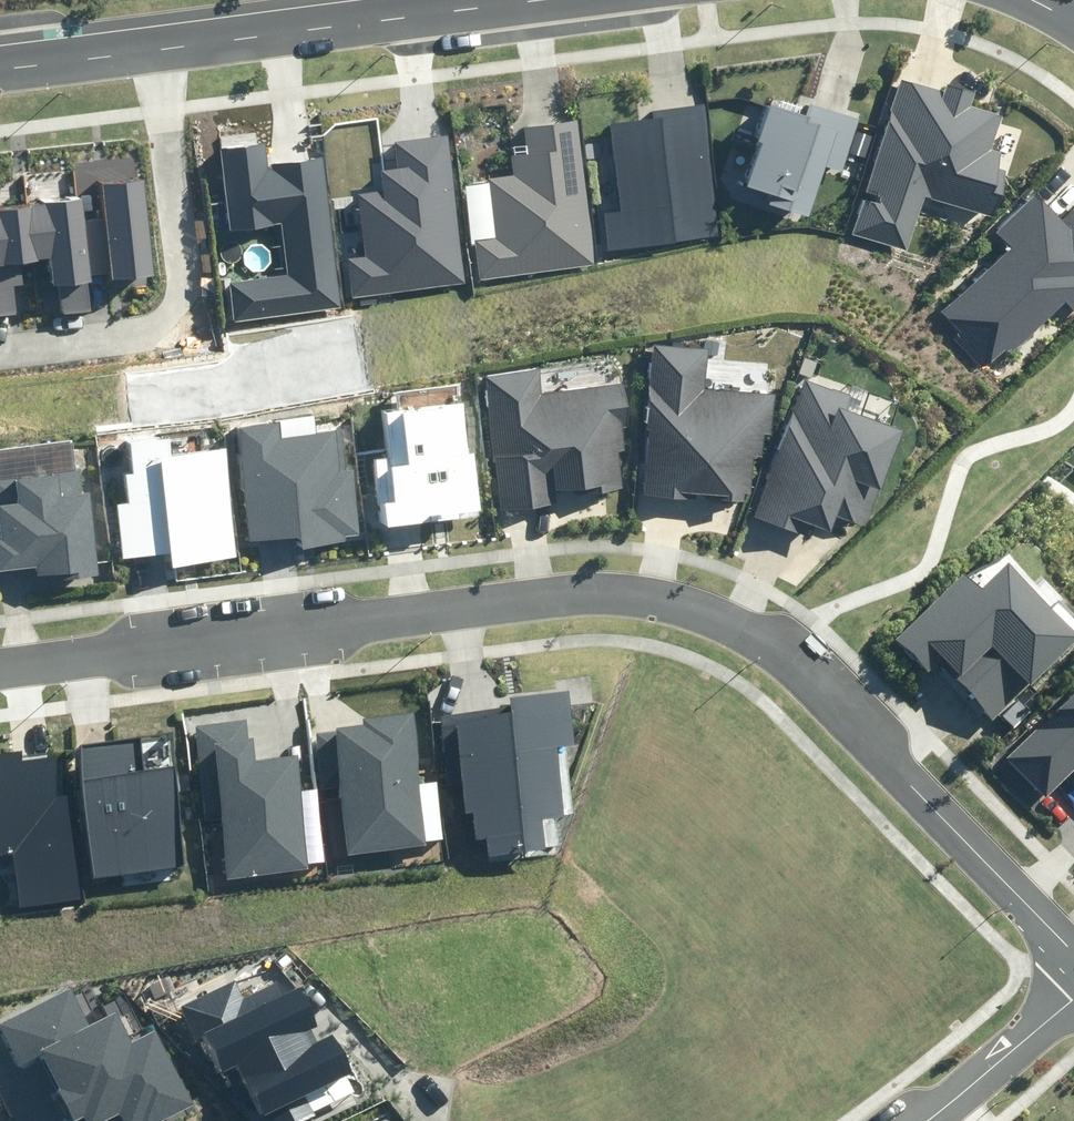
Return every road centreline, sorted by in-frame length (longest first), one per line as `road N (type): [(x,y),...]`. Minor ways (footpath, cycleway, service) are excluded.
road 1 (residential): [(0,668),(521,603),(655,599),(758,635),(812,670),(1073,954)]
road 2 (residential): [(0,352),(139,335),(169,321),(179,305),(153,50)]
road 3 (residential): [(542,0),(153,50)]
road 4 (residential): [(896,1120),(1073,992)]
road 5 (residential): [(153,50),(0,68)]

